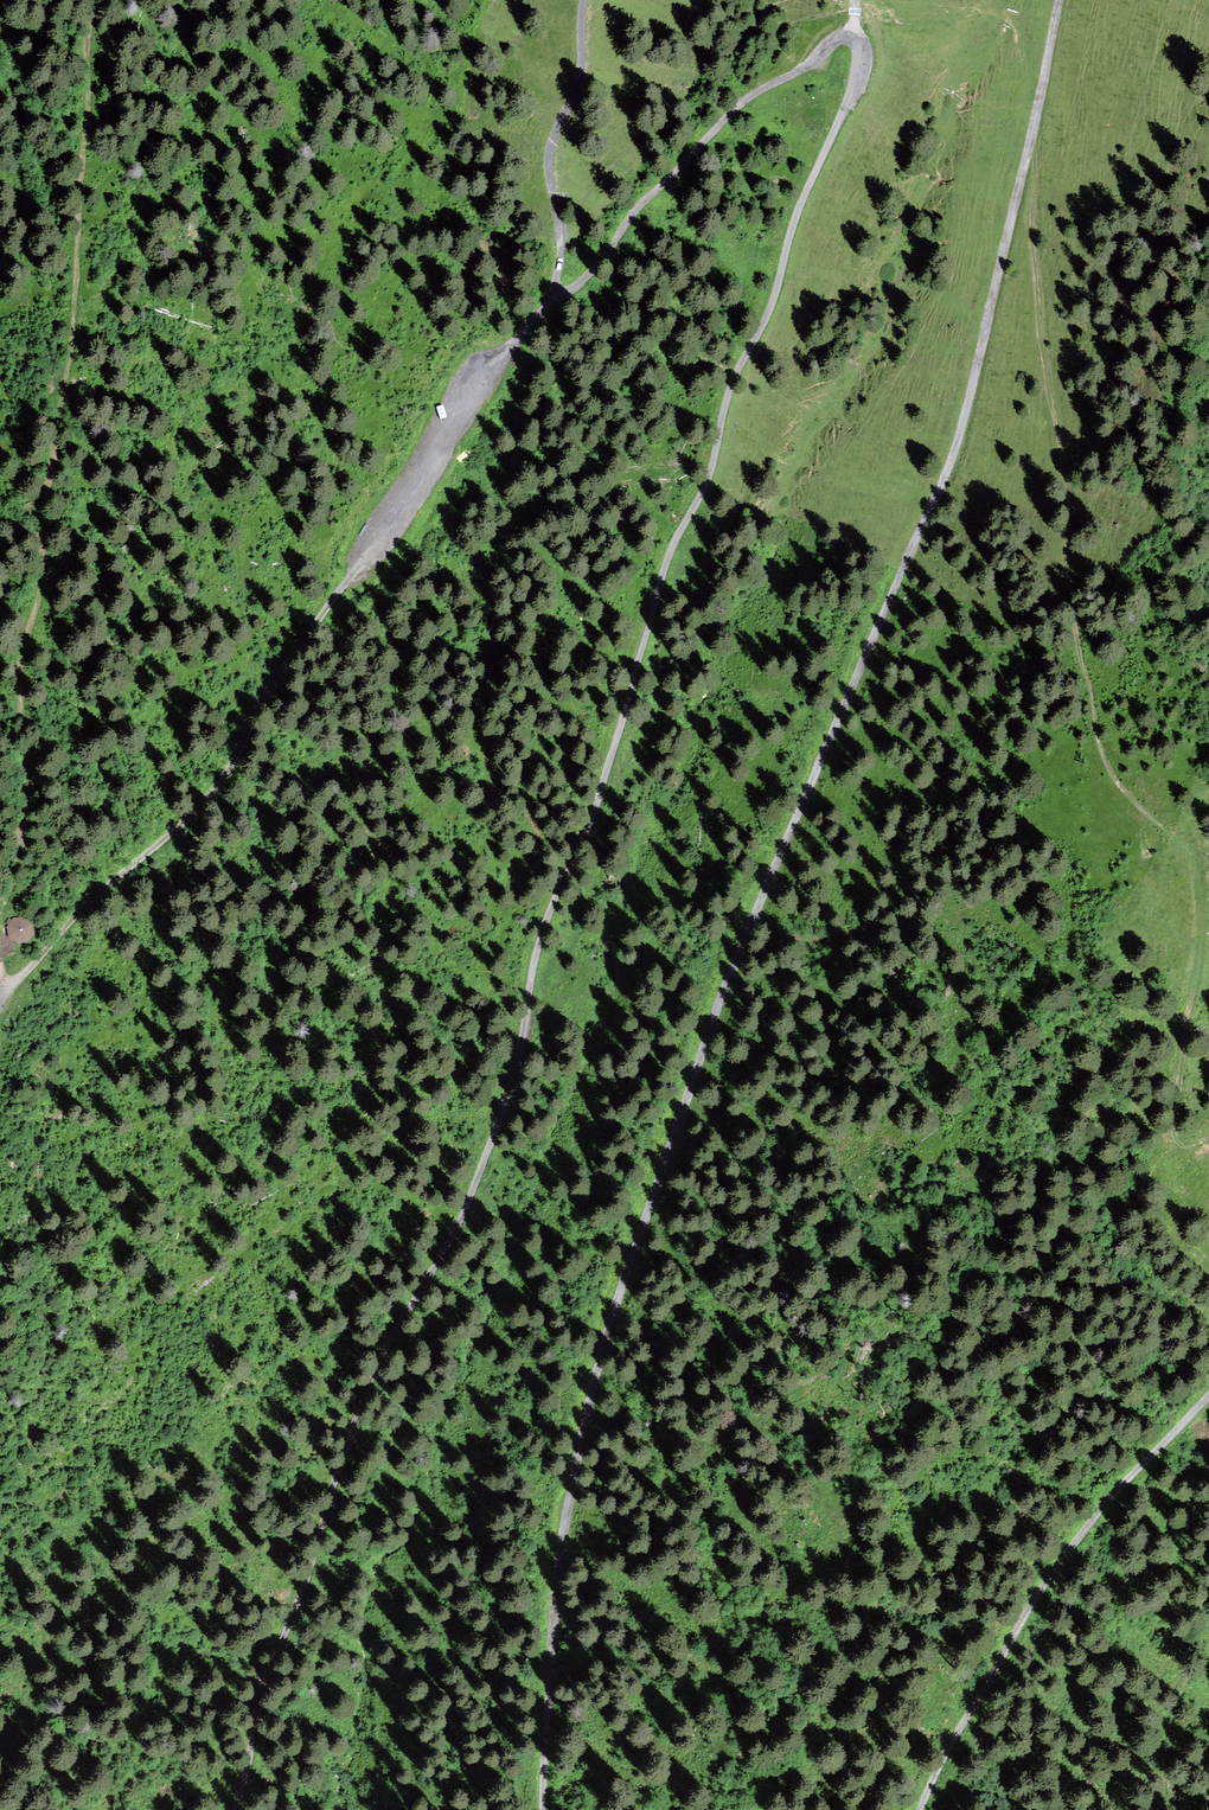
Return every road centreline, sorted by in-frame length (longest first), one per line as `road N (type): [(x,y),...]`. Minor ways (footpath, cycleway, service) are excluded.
road 1 (track): [(236,1809),(269,1662),(310,1573),(336,1472),(373,1378),(461,1219),(527,1048),(538,944),(588,837),(671,549),(710,475),(737,370),(776,293),(803,197),(861,69),(856,36)]
road 2 (track): [(543,1809),(560,1575),(594,1381),(716,1012),(964,423),(1059,0)]
road 3 (track): [(856,36),(830,41),(804,68),(744,104),(643,205),(604,262),(535,324),(272,682),(208,797),(90,900),(22,979),(2,987)]
road 4 (track): [(1208,1396),(1102,1510),(1035,1600),(920,1809)]
road 5 (track): [(563,300),(551,147),(577,93),(582,0)]

